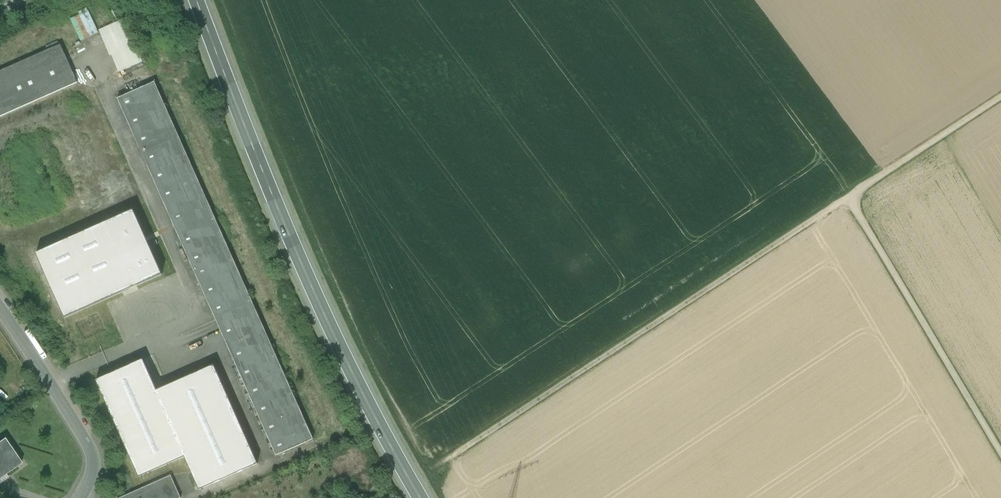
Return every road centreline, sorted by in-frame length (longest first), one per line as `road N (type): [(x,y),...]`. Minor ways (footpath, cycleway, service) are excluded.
road 1 (primary): [(196,0),(300,262),(420,497)]
road 2 (track): [(848,197),(443,462)]
road 3 (track): [(848,197),(1000,454)]
road 4 (residential): [(0,308),(90,448),(92,473),(80,497)]
road 5 (track): [(1000,97),(848,197)]

